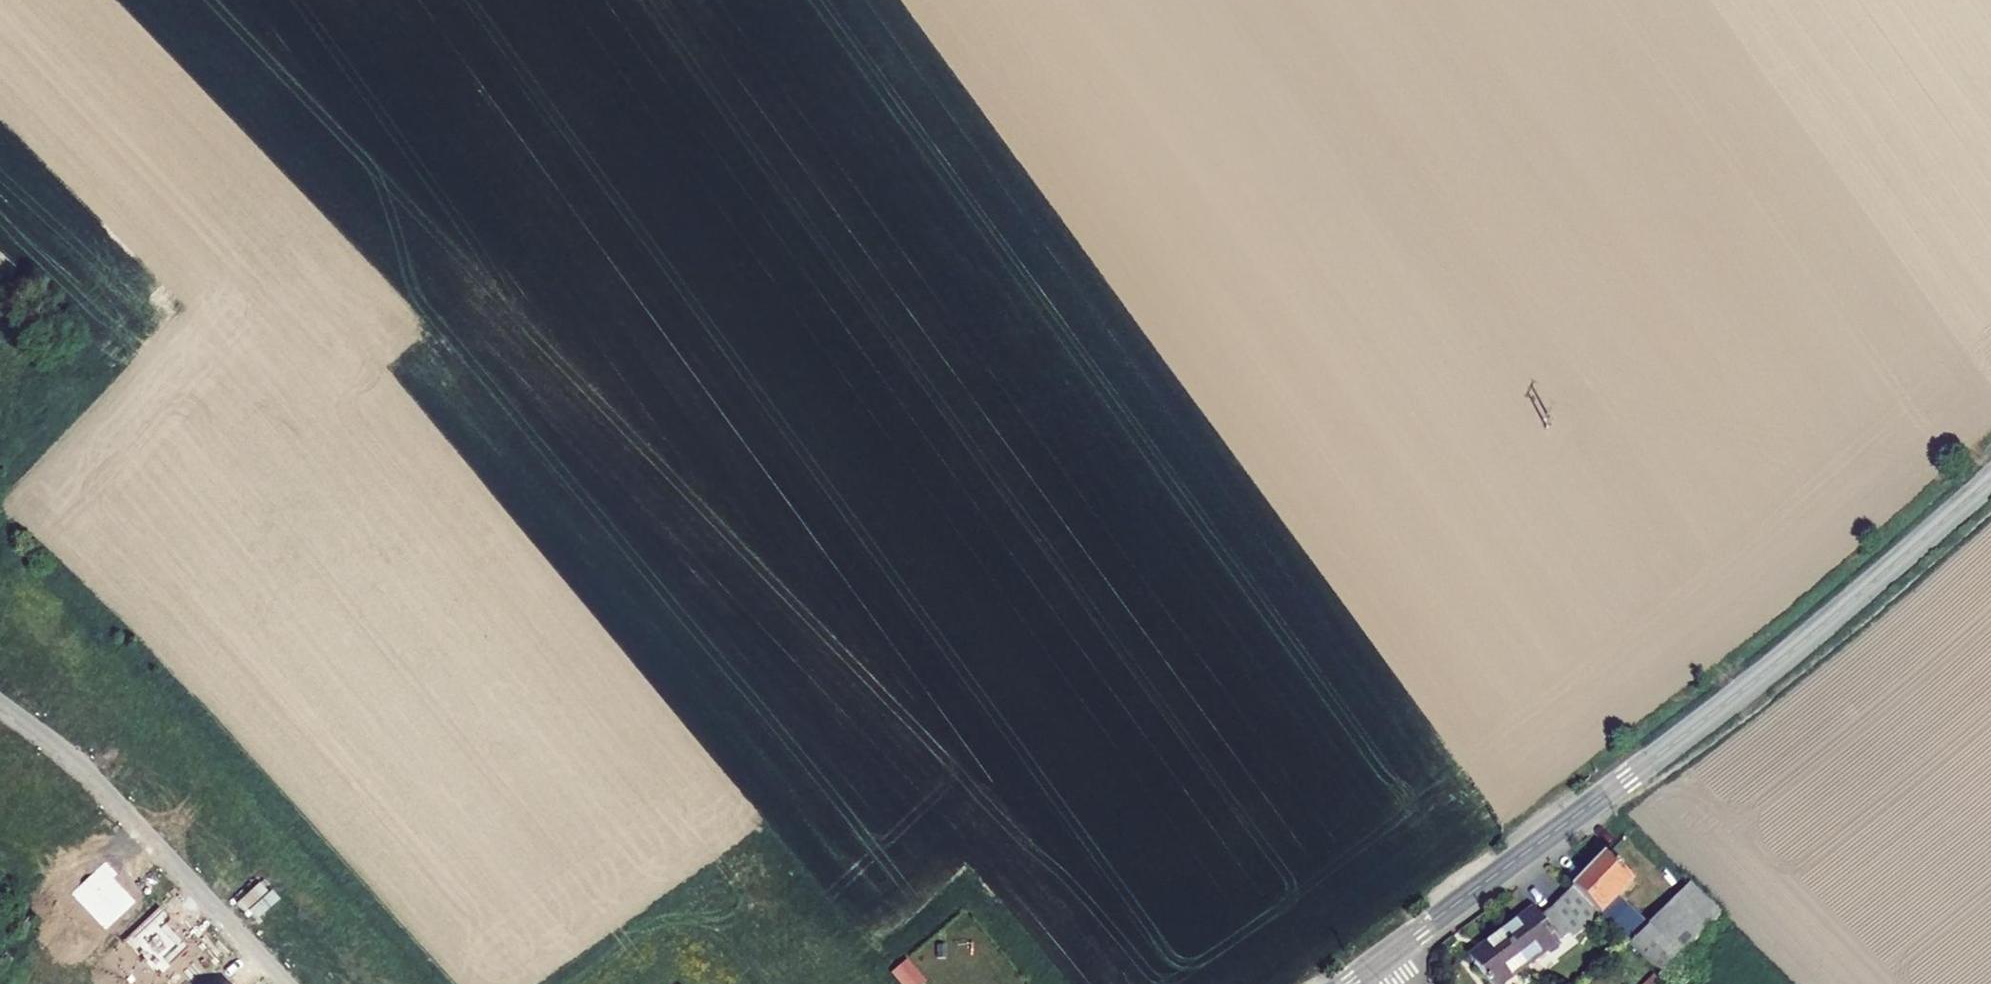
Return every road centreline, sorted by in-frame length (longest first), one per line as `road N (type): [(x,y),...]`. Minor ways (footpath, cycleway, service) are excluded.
road 1 (tertiary): [(1990,480),(1714,713),(1384,955)]
road 2 (residential): [(0,700),(99,779),(289,983)]

